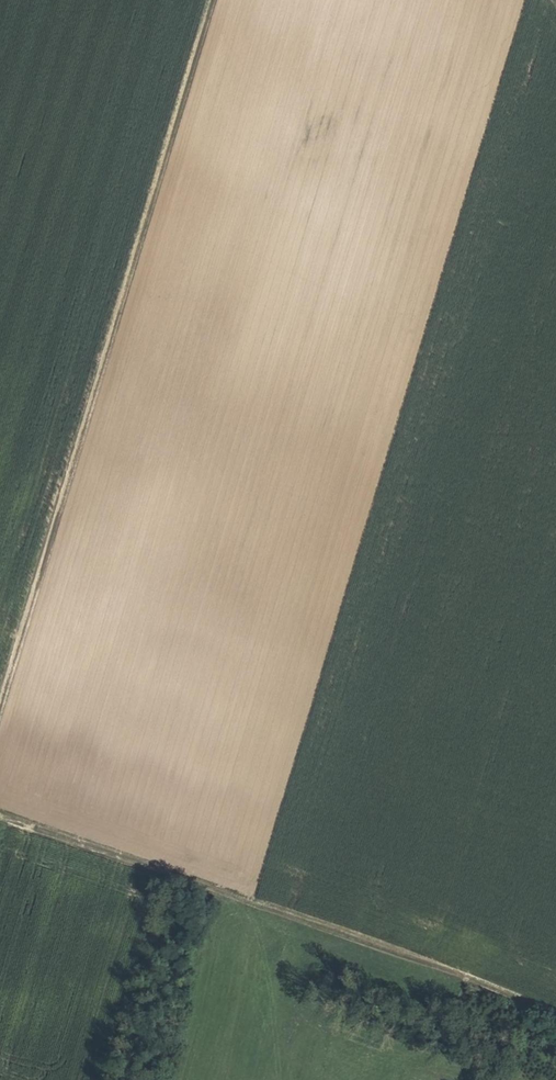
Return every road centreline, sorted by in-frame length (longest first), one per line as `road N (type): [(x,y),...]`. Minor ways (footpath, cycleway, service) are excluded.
road 1 (track): [(217,0),(0,721)]
road 2 (track): [(0,819),(352,935),(555,1017)]

